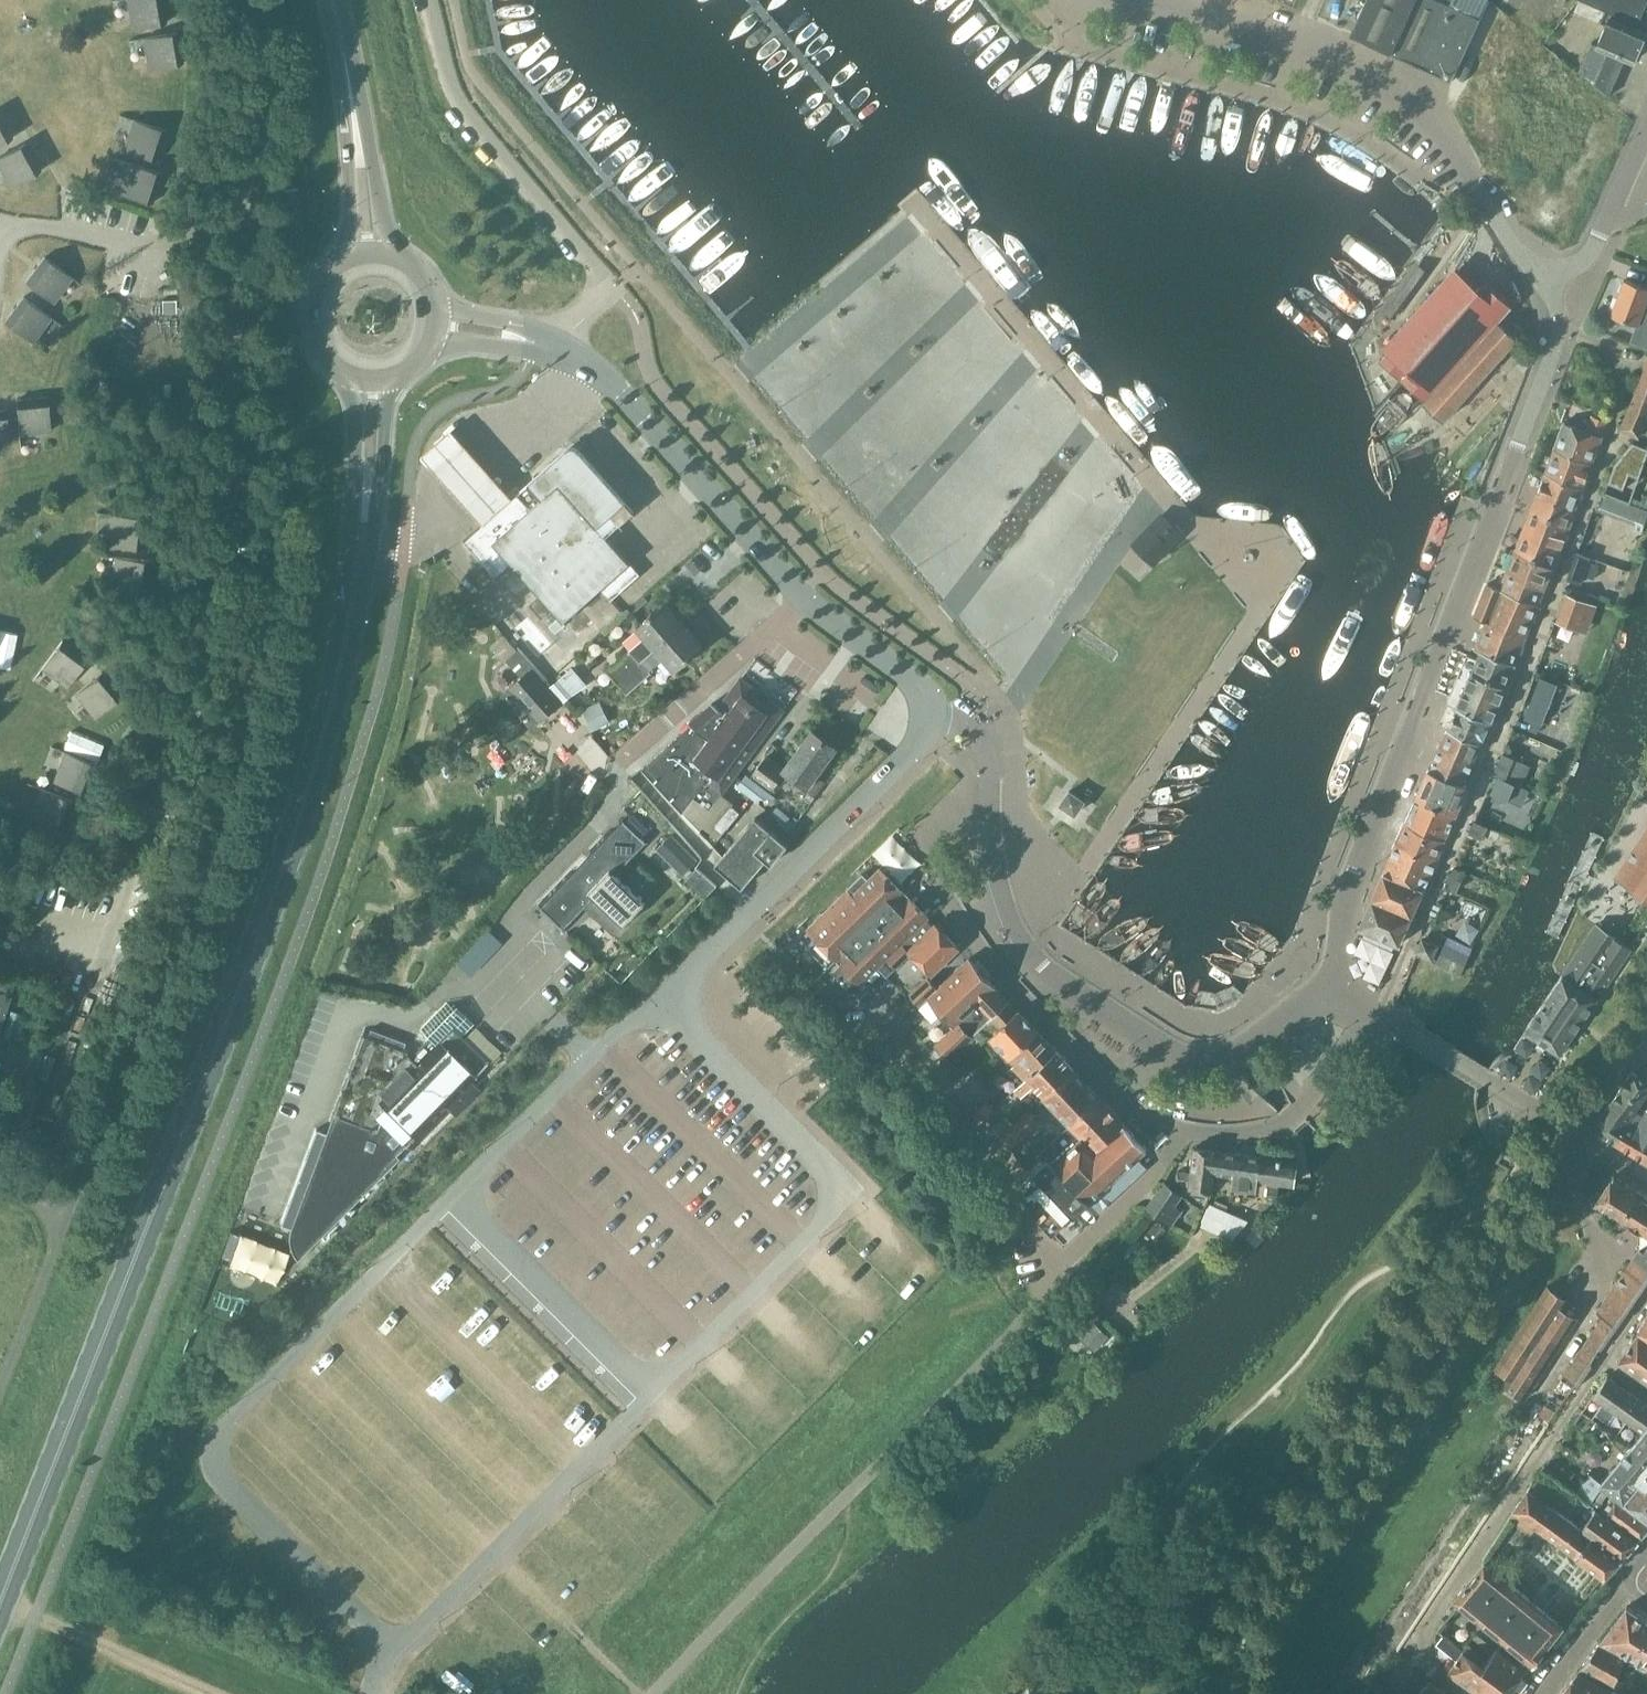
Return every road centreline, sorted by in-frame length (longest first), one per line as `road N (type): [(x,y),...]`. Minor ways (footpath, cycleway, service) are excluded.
road 1 (primary): [(0,1606),(277,887),(324,739),(361,555),(374,381)]
road 2 (secondary): [(1330,976),(1347,889),(1559,327),(1554,282)]
road 3 (secondary): [(934,711),(928,688),(803,593),(600,369),(549,345)]
road 4 (unclassified): [(654,1693),(1019,1322)]
road 5 (secondary): [(1330,976),(1240,1049),(1204,1056),(1176,1051),(1036,957),(1011,922),(997,882),(989,805)]
road 6 (unclassified): [(1554,282),(1418,94),(1245,10),(1198,0)]
road 7 (residential): [(989,805),(946,815),(929,843),(957,914),(1007,980),(1123,1100),(1183,1131)]
road 8 (residential): [(1465,1693),(1428,1668),(1420,1633),(1603,1361)]
road 9 (unclassified): [(934,711),(921,745),(729,931),(663,1007)]
road 10 (unclassified): [(612,293),(452,94),(428,0)]
road 11 (primary): [(368,249),(331,0)]
road 12 (residential): [(1183,1131),(1250,1131),(1282,1122),(1378,1010)]
road 13 (unclassified): [(1572,1134),(1378,1010)]
road 14 (unclassified): [(1032,1303),(1153,1174),(1183,1131)]
road 15 (primary): [(368,249),(334,262),(307,308),(324,360),(374,381)]
road 16 (unclassified): [(0,1384),(61,1227),(47,1202)]
road 17 (secondary): [(1554,282),(1597,238),(1646,126)]
road 18 (track): [(201,1693),(67,1633)]
road 19 (residential): [(1541,1693),(1628,1580)]
road 20 (residential): [(1646,1021),(1572,1134)]
road 21 (secondary): [(989,805),(988,746),(934,711)]

